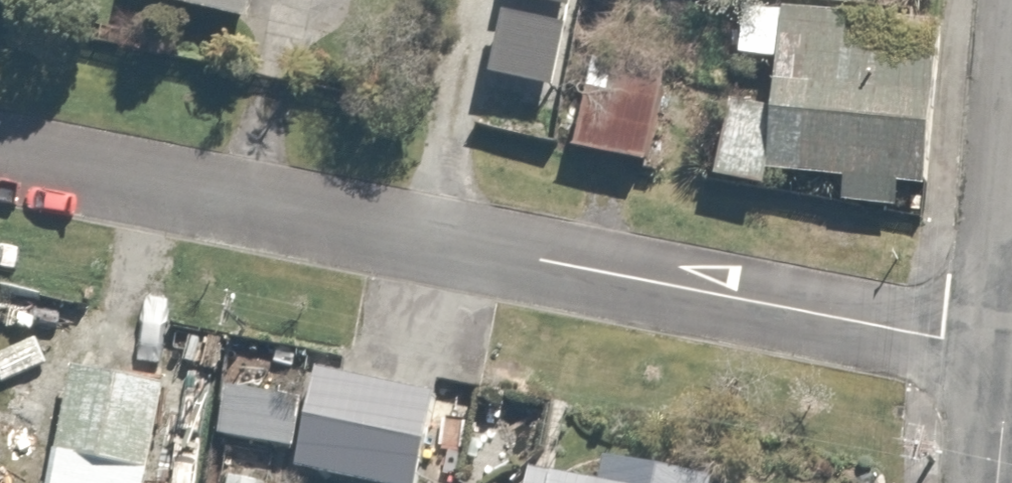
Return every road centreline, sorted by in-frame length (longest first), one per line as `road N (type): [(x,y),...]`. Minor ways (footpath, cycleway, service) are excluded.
road 1 (residential): [(1007,353),(0,158)]
road 2 (tertiary): [(1007,353),(994,482)]

